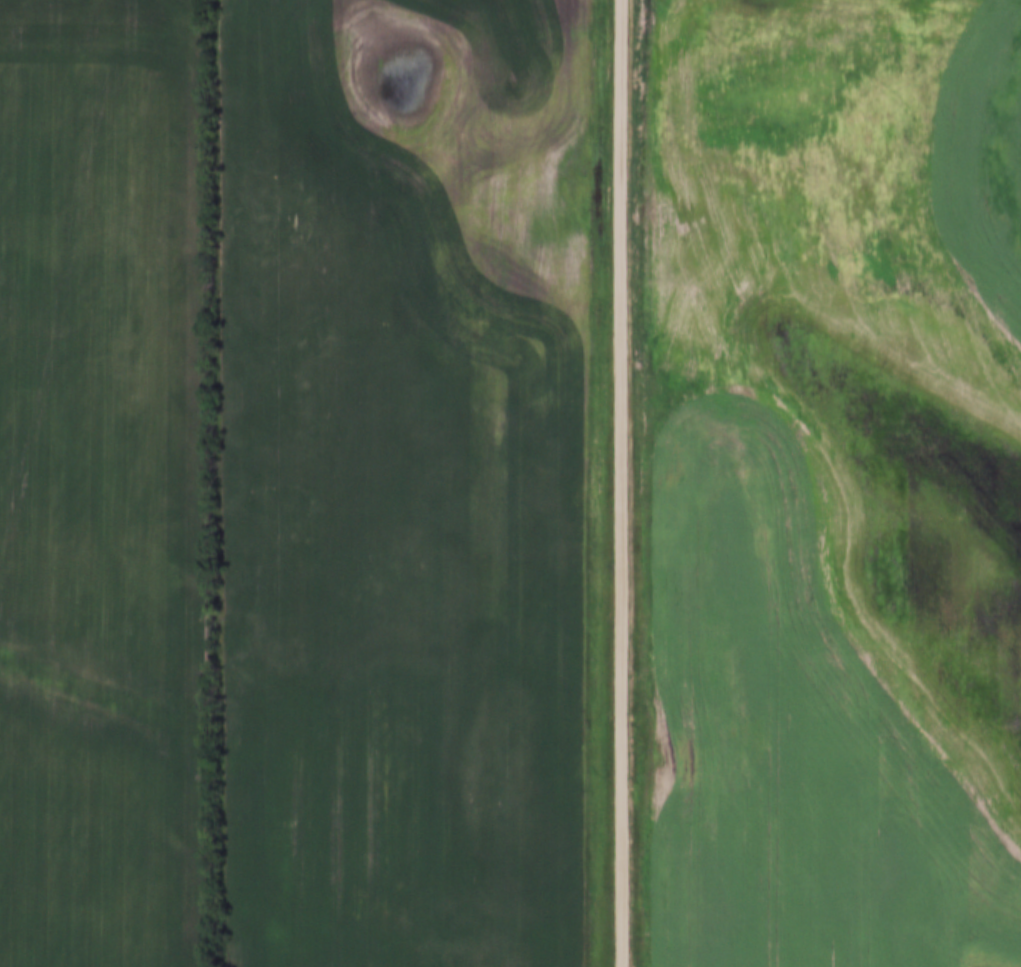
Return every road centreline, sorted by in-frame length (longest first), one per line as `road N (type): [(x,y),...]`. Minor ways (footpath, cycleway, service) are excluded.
road 1 (residential): [(623,0),(625,966)]

